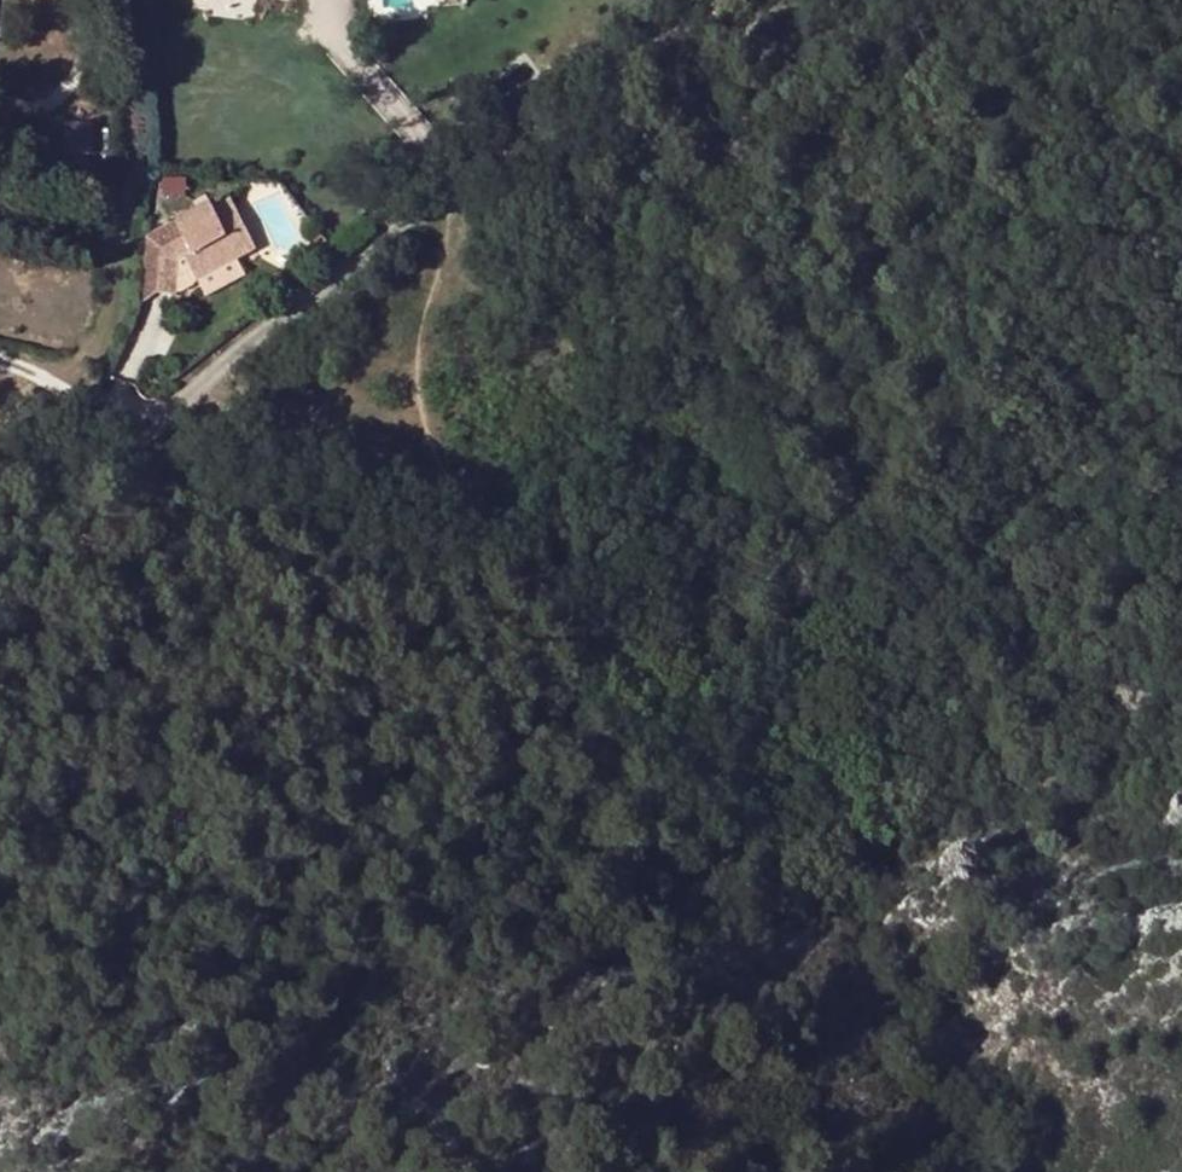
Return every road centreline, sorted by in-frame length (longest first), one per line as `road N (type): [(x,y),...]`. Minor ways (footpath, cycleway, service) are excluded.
road 1 (track): [(448,201),(178,404),(85,528),(0,583)]
road 2 (track): [(700,0),(448,201)]

